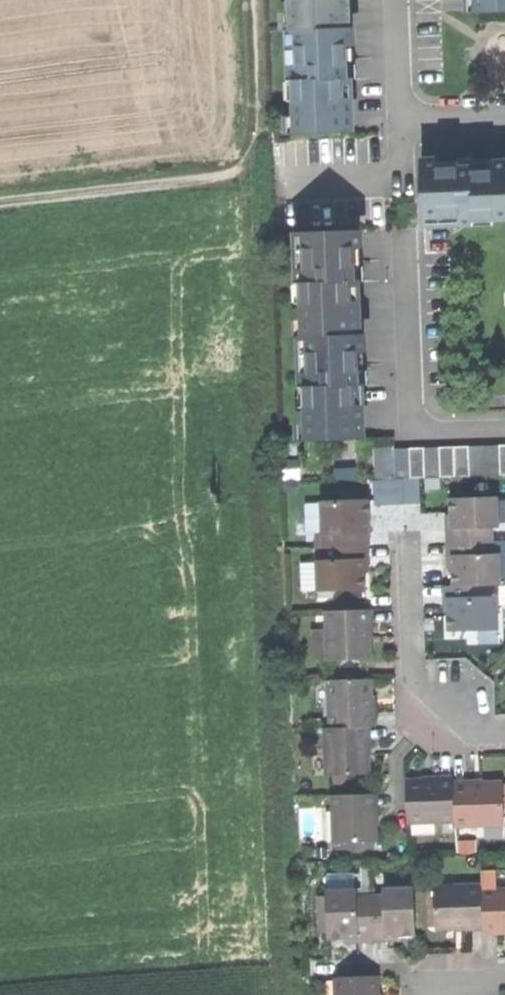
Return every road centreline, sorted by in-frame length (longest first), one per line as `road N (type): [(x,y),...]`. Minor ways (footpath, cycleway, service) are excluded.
road 1 (track): [(0,203),(229,177),(249,157),(260,121),(254,0)]
road 2 (residential): [(391,230),(398,418),(424,433),(504,430)]
road 3 (residential): [(504,732),(475,733),(436,705),(406,661),(402,531)]
road 4 (residential): [(399,0),(404,118),(504,115)]

